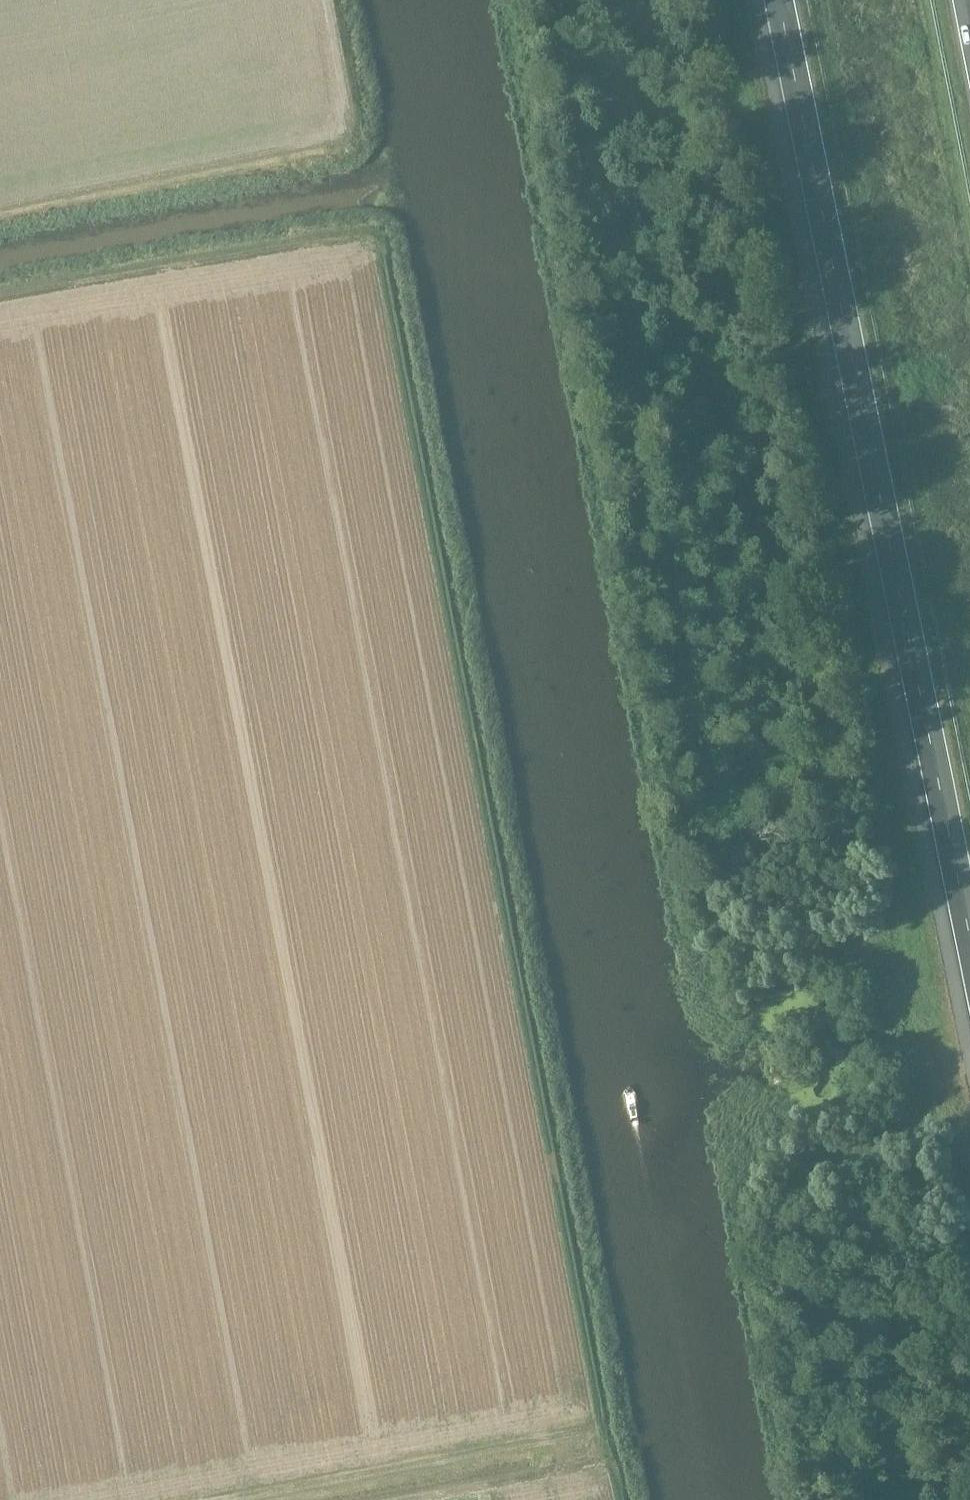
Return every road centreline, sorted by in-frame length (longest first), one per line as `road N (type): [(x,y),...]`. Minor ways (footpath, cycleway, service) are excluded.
road 1 (motorway): [(779,0),(969,942)]

